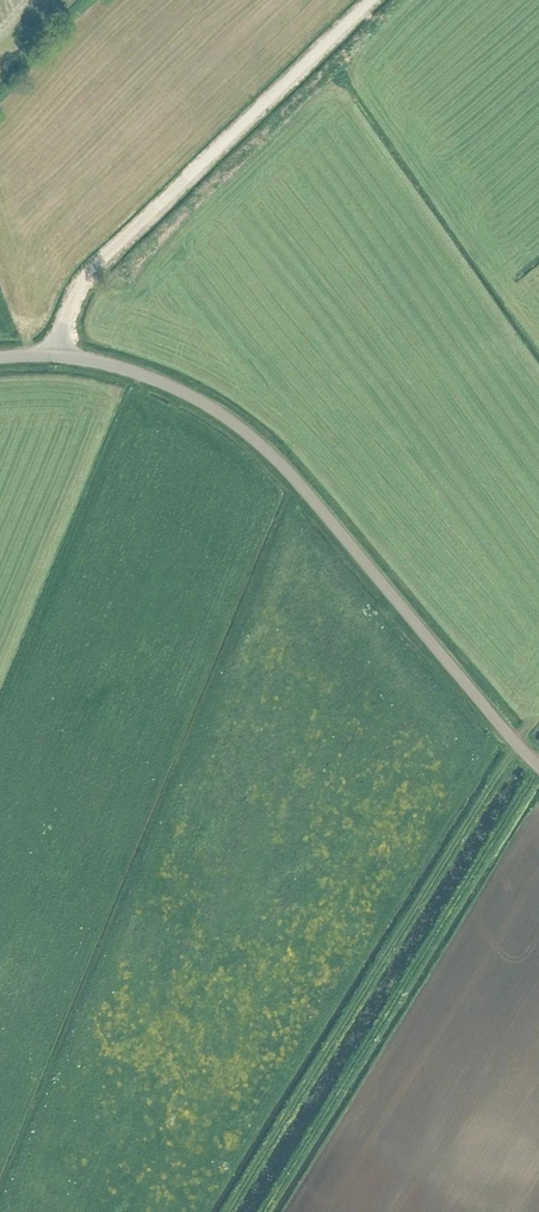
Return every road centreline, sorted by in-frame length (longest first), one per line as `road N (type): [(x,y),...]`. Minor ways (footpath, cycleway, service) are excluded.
road 1 (tertiary): [(538,767),(250,435),(150,376),(54,354)]
road 2 (track): [(516,743),(226,1211)]
road 3 (track): [(264,1211),(538,766)]
road 4 (unclassified): [(54,354),(85,278),(370,0)]

